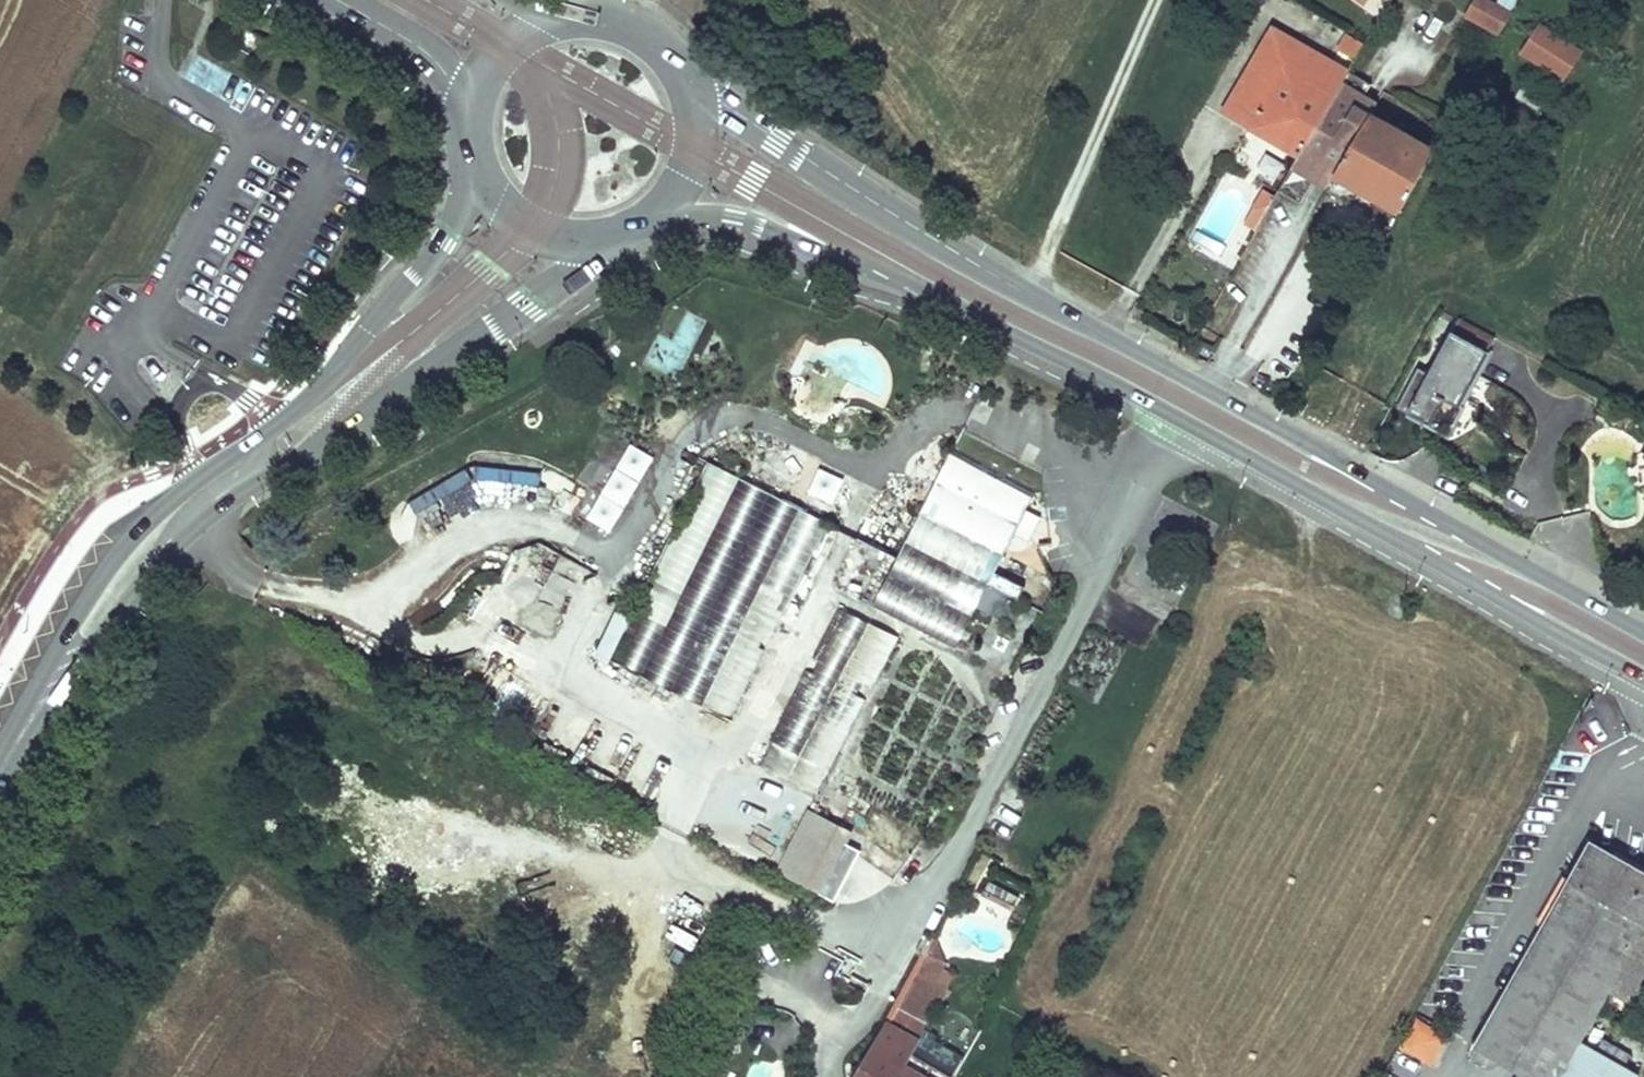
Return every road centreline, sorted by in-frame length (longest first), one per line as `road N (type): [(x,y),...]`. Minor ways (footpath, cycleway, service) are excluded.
road 1 (primary): [(1643,634),(1277,426),(1027,296),(688,86)]
road 2 (primary): [(663,205),(764,230),(972,315),(1221,440),(1643,679)]
road 3 (secondary): [(0,778),(123,610),(207,518),(372,417),(585,265),(617,233)]
road 4 (secondary): [(477,157),(449,231),(317,388),(187,486),(121,553),(60,635),(0,749)]
road 5 (primary): [(335,0),(426,54),(474,114)]
road 6 (primary): [(477,157),(498,197),(532,225),(574,237),(617,233)]
road 7 (primary): [(688,86),(670,56),(628,25),(560,19)]
road 8 (primary): [(560,19),(508,47),(474,114)]
road 9 (primary): [(663,205),(693,150),(688,86)]

